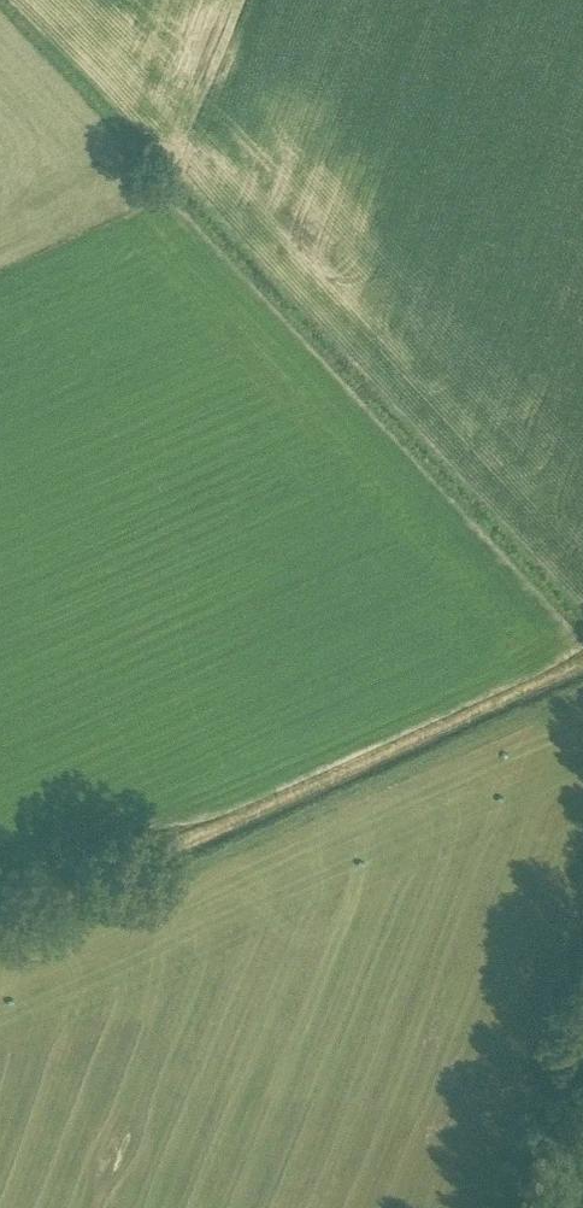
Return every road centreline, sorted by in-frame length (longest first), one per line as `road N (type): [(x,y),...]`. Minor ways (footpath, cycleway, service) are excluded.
road 1 (track): [(582,1065),(530,1207)]

